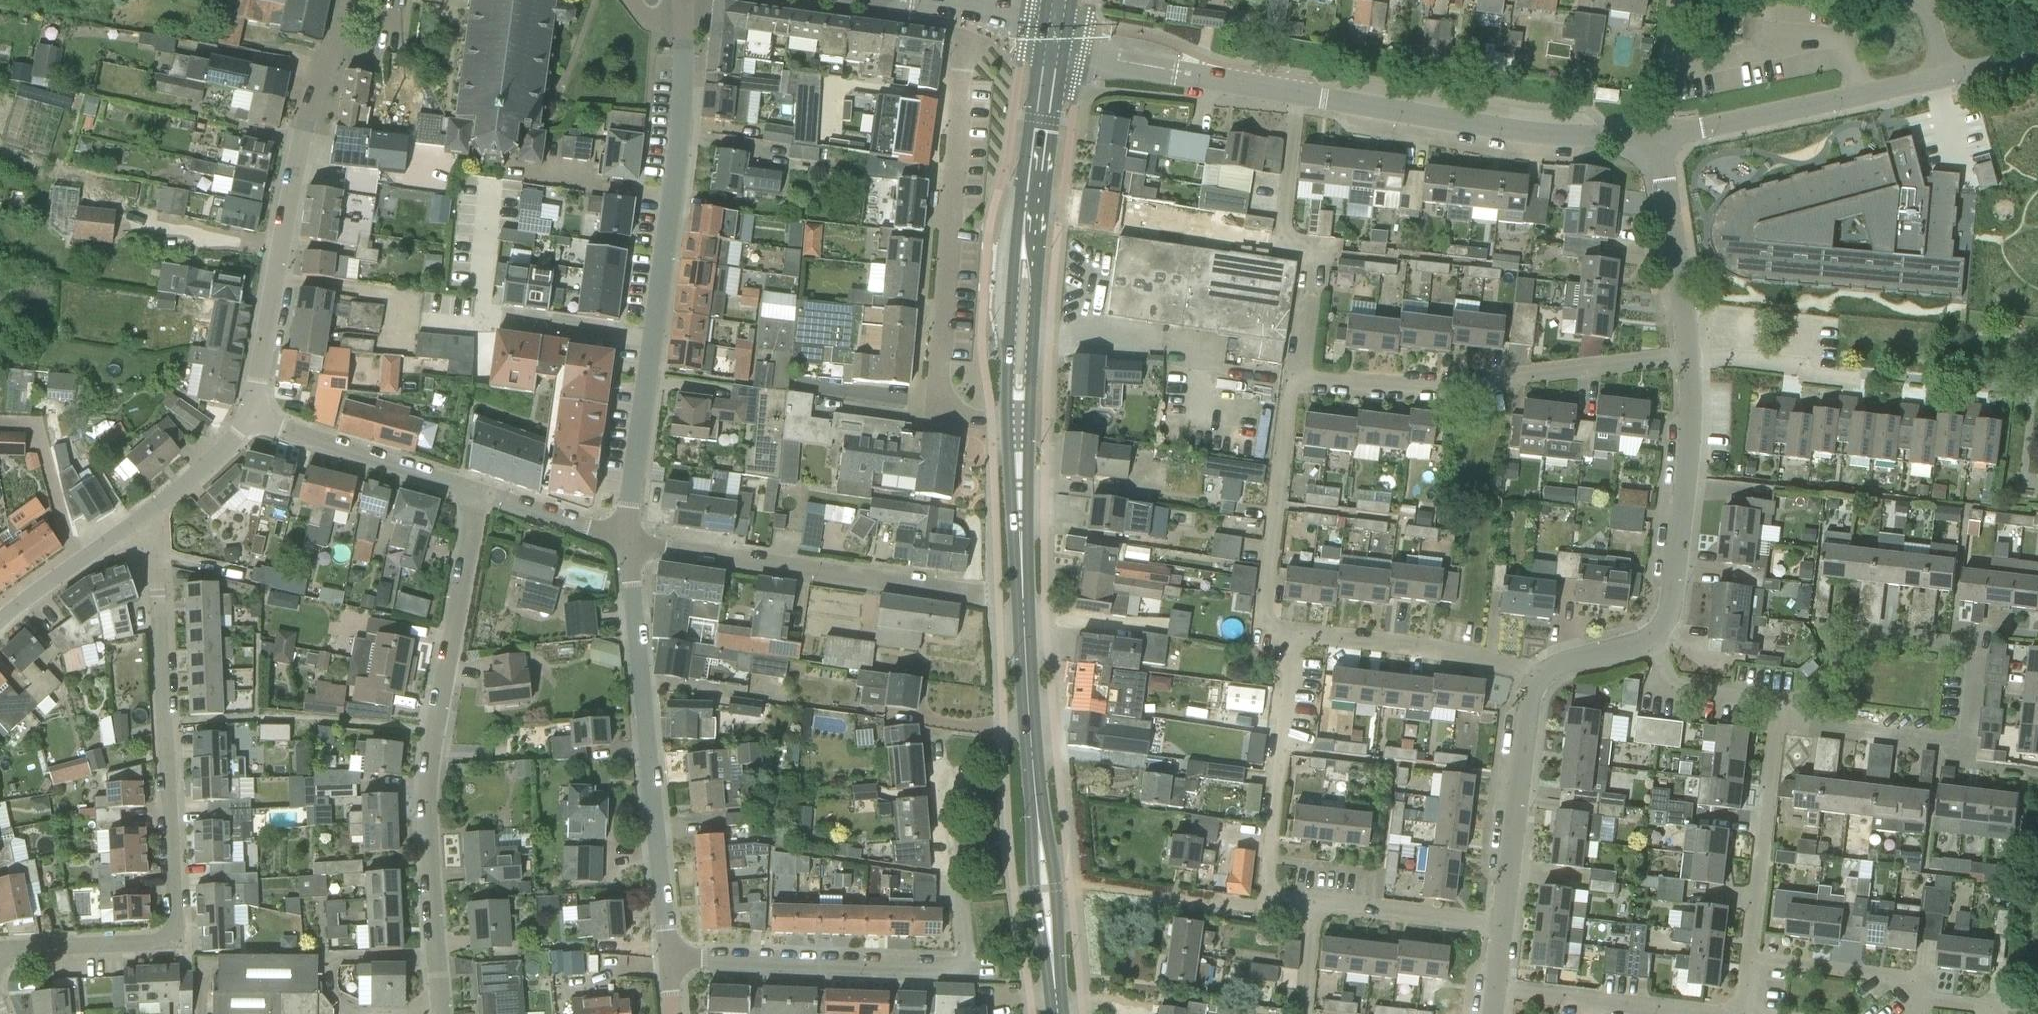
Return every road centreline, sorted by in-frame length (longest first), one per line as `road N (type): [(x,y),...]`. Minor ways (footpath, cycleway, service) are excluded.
road 1 (primary): [(1058,1013),(1022,594),(1018,423),(1033,193),(1055,37)]
road 2 (residential): [(1293,635),(1264,631),(1293,376),(1391,389),(1688,358)]
road 3 (residential): [(0,960),(24,951),(177,942),(157,508)]
road 4 (residential): [(626,543),(681,133),(688,0)]
road 5 (residential): [(443,1013),(428,865),(429,756),(478,495)]
road 6 (residential): [(1501,925),(1268,897),(1293,635)]
road 7 (residential): [(250,419),(305,131),(354,0)]
road 8 (residential): [(1662,137),(1574,138),(1242,85)]
road 9 (residential): [(669,960),(626,543)]
road 10 (residential): [(1806,711),(1821,729),(1968,745),(1979,652),(1871,640),(1843,654)]
road 11 (residential): [(999,595),(626,543)]
road 12 (residential): [(669,960),(975,969)]
road 13 (residential): [(1651,641),(1671,614),(1693,418),(1688,358)]
road 14 (residential): [(1942,79),(1662,137)]
road 15 (residential): [(1751,958),(1780,708)]
road 16 (residential): [(1538,680),(1475,656),(1293,635)]
road 17 (residential): [(1501,925),(1538,680)]
road 18 (residential): [(478,495),(250,419)]
road 19 (residential): [(1495,989),(1729,1013)]
road 20 (residential): [(1688,358),(1662,137)]
road 21 (residential): [(1915,1013),(1920,1001),(1913,983),(1899,974),(1751,958)]
road 22 (residential): [(0,625),(157,508)]
road 23 (unclassified): [(1242,85),(1082,54),(1055,37)]
road 24 (tertiary): [(1055,37),(1027,20),(891,0)]
road 25 (residential): [(1651,641),(1670,686),(1780,708)]
road 26 (residential): [(626,543),(478,495)]
road 27 (residential): [(157,508),(250,419)]
road 28 (residential): [(1538,680),(1560,663),(1651,641)]

